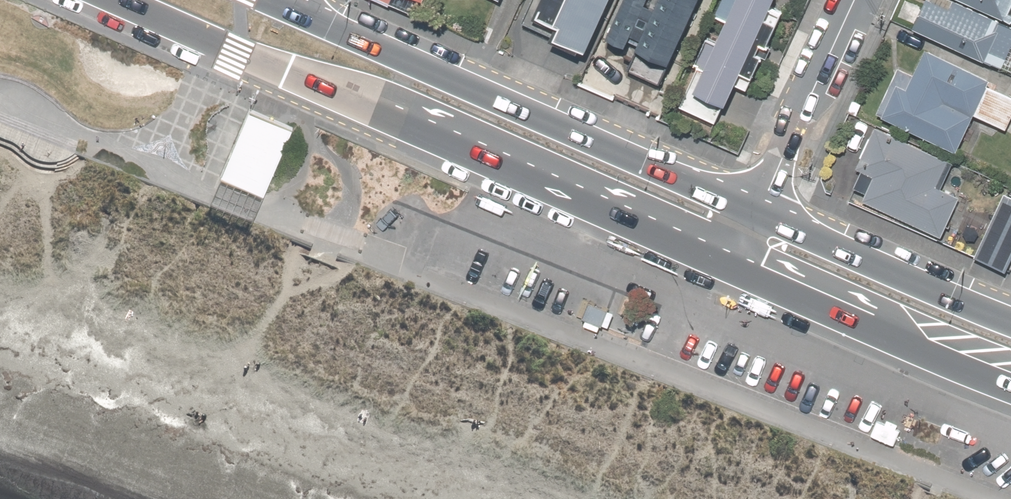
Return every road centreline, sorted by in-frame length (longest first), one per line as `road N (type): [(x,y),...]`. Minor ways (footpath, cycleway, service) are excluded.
road 1 (primary): [(735,269),(119,0)]
road 2 (primary): [(281,2),(759,213)]
road 3 (primary): [(1010,386),(735,269)]
road 4 (primary): [(759,213),(1010,316)]
road 5 (residential): [(759,213),(856,0)]

